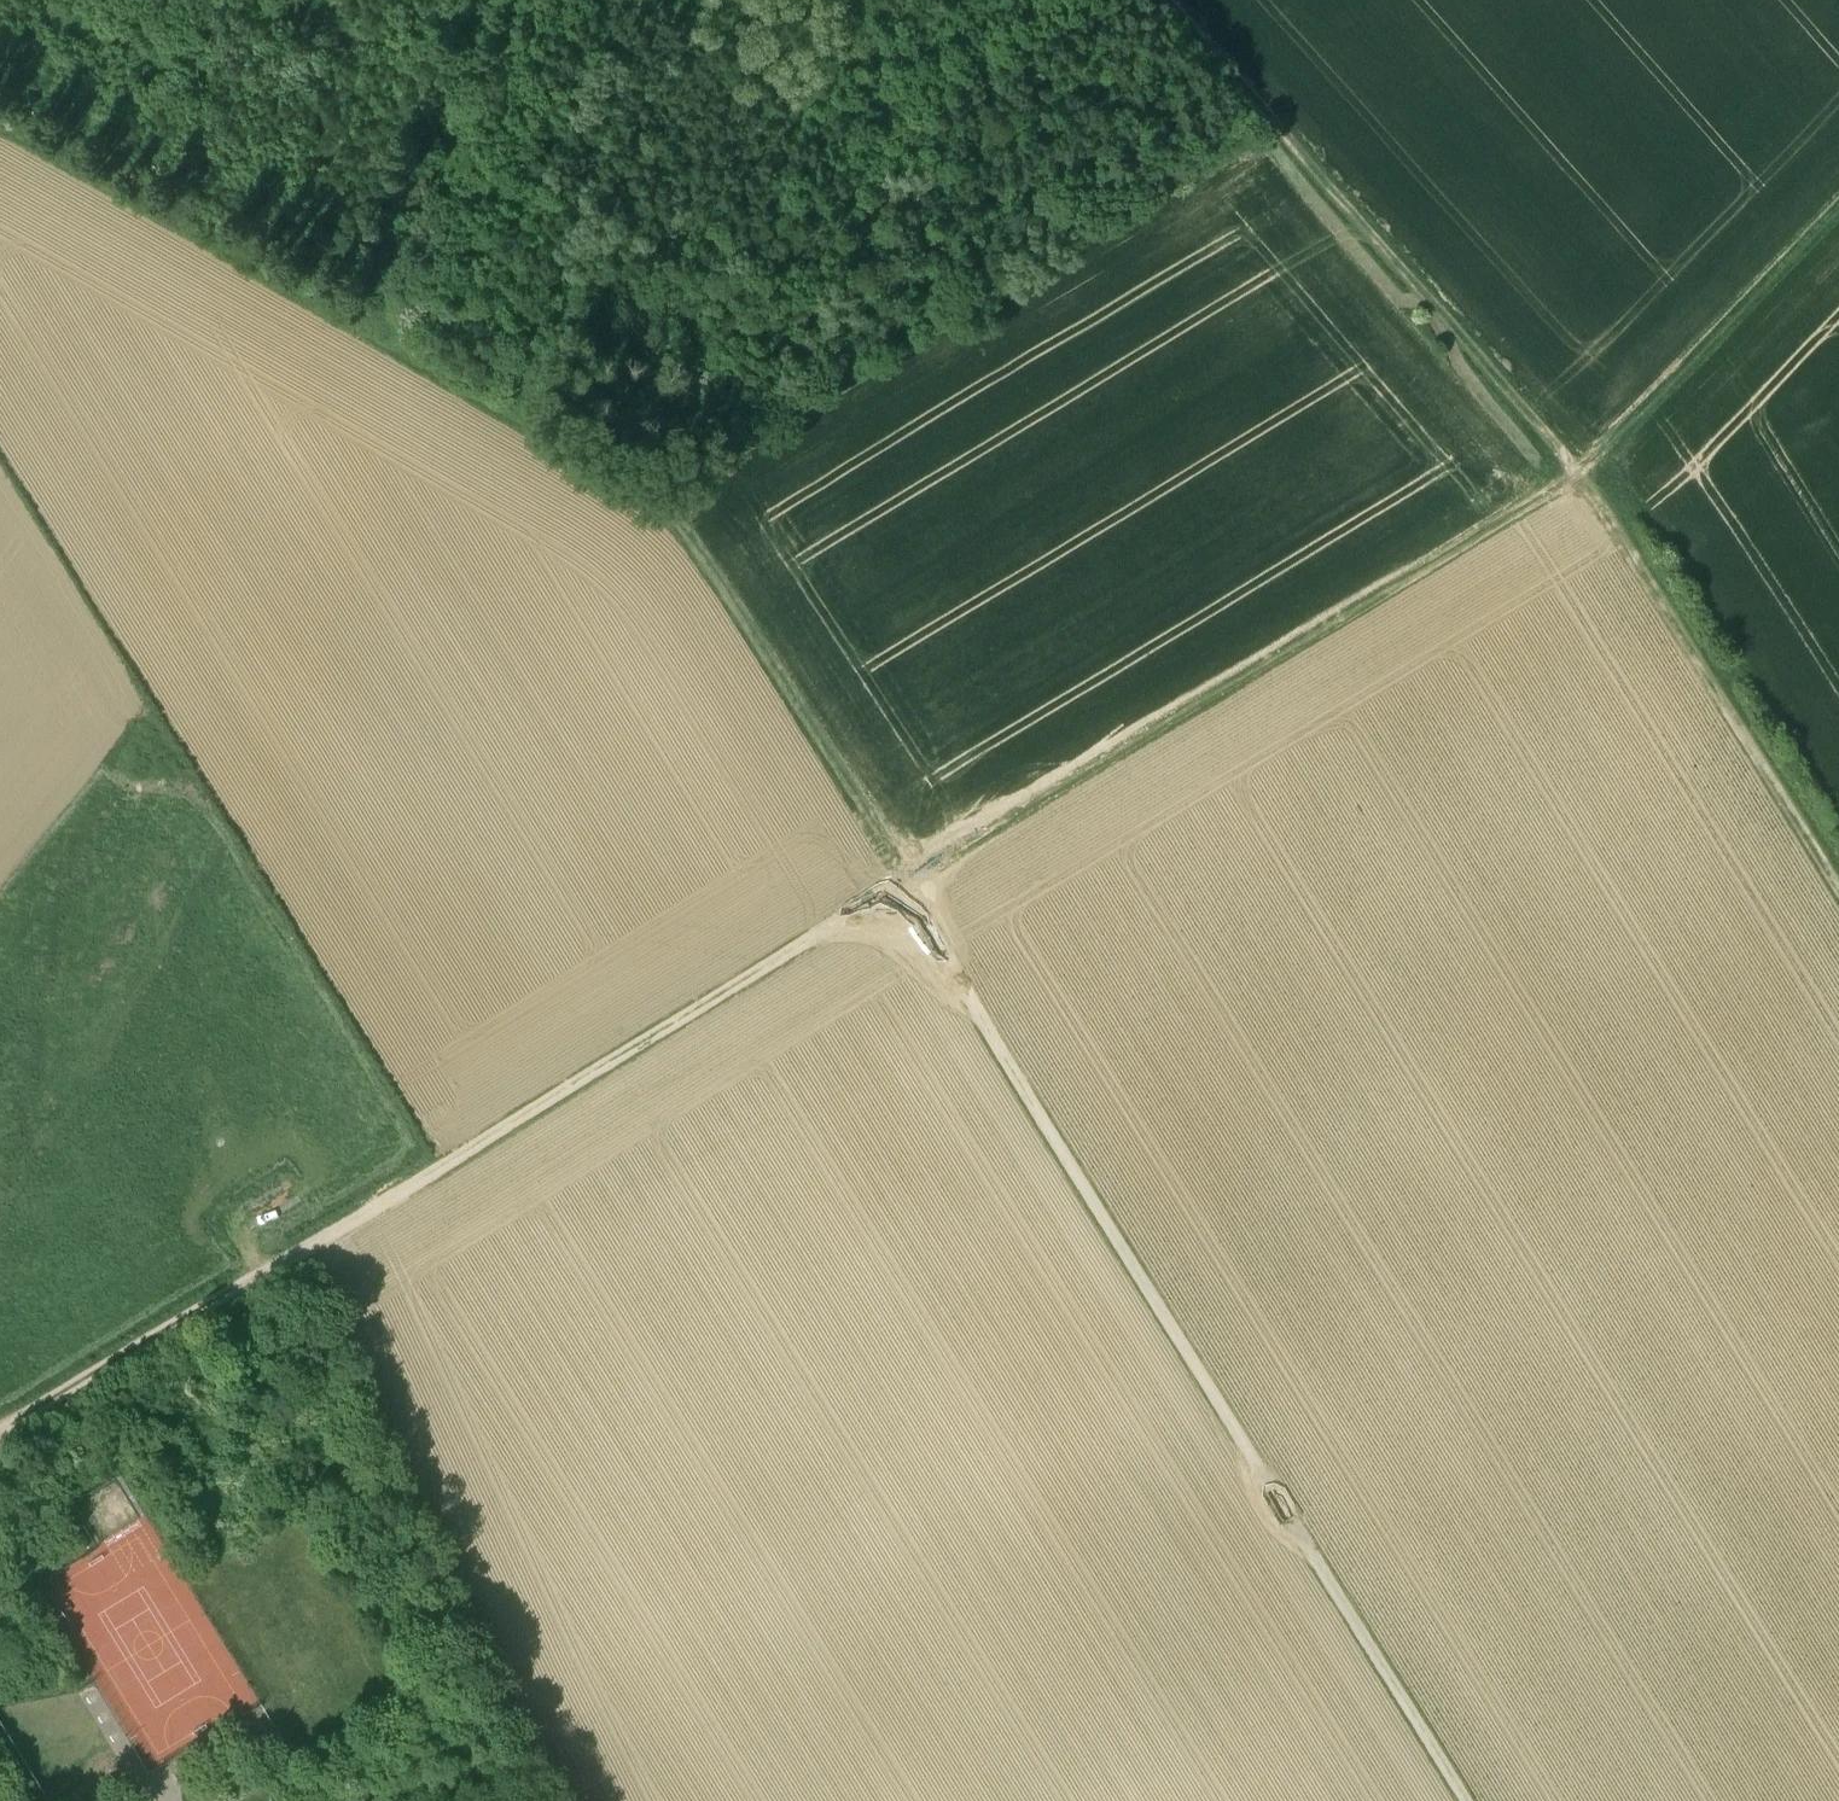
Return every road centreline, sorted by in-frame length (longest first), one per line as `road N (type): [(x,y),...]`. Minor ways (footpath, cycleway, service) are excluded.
road 1 (track): [(1838,205),(1581,466),(904,887),(0,1428)]
road 2 (track): [(388,320),(629,460),(664,491),(741,589),(904,887),(1463,1800)]
road 3 (track): [(1838,890),(1581,466),(1163,0)]

